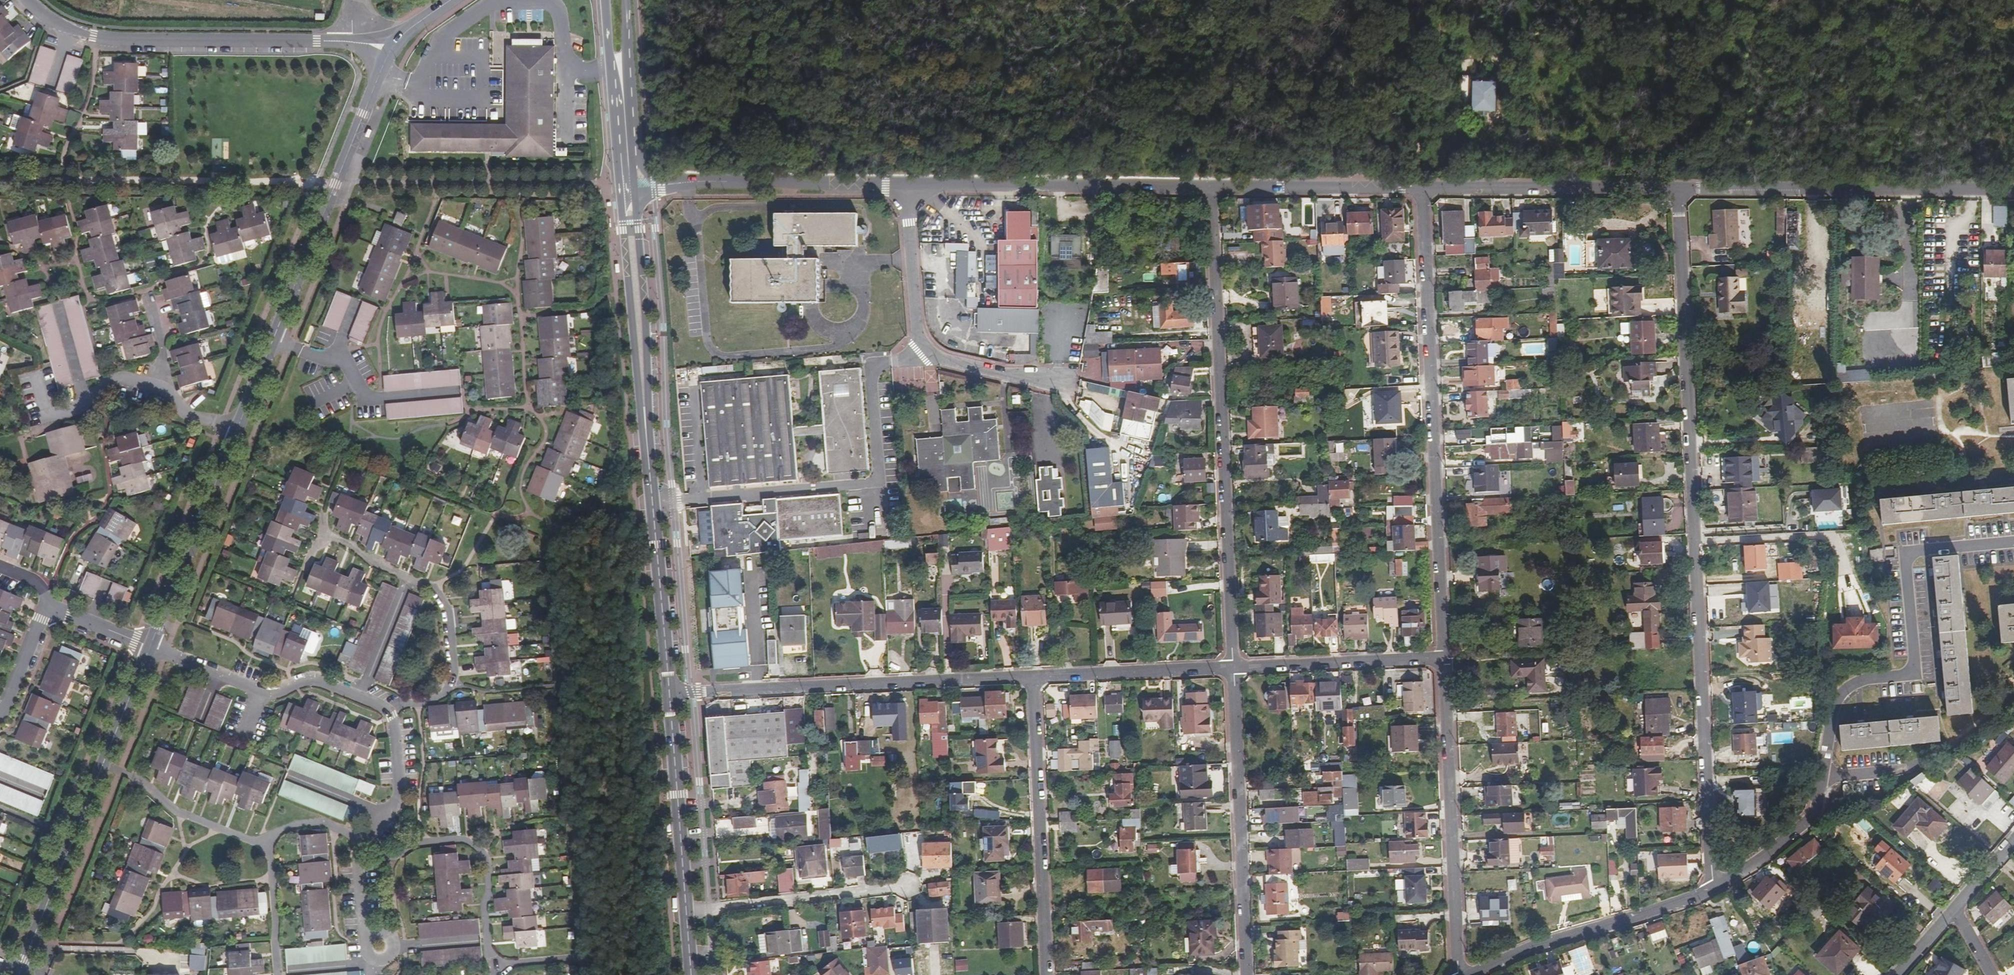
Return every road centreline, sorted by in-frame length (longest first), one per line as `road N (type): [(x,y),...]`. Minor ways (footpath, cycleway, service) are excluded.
road 1 (residential): [(1714,888),(1679,188)]
road 2 (residential): [(2013,542),(1911,552),(1904,562),(1912,667),(1904,676),(1865,679),(1838,697),(1817,806),(1761,858),(1714,888)]
road 3 (residential): [(683,182),(1211,188)]
road 4 (residential): [(1211,188),(1233,667)]
road 5 (residential): [(1421,208),(1444,658)]
road 6 (tertiary): [(238,428),(390,50)]
road 7 (residential): [(390,50),(348,41),(99,37),(51,19),(30,0)]
road 8 (residential): [(670,695),(1031,677)]
road 9 (tertiary): [(17,974),(150,647)]
road 10 (track): [(337,182),(0,180)]
road 11 (residential): [(1679,188),(2013,188)]
road 12 (residential): [(305,570),(327,538),(341,540),(438,588),(448,607),(453,684),(424,704),(389,710)]
road 13 (residential): [(1444,658),(1456,974)]
road 14 (residential): [(1233,667),(1245,974)]
road 15 (secondary): [(614,141),(647,441)]
road 16 (residential): [(1031,677),(1046,974)]
road 17 (residential): [(1714,888),(1469,974)]
road 18 (residential): [(1420,187),(1679,188)]
road 19 (residential): [(150,647),(264,692),(321,680),(389,710)]
road 20 (secondary): [(670,695),(647,441)]
road 21 (residential): [(363,844),(392,858),(423,843),(460,840),(483,853),(491,878),(488,952),(499,969)]
road 22 (secondary): [(647,441),(635,194)]
road 23 (tertiary): [(150,647),(238,428)]
road 24 (residential): [(686,911),(907,887)]
road 25 (secondary): [(686,911),(670,695)]
road 26 (residential): [(1233,667),(1444,658)]
road 27 (residential): [(1211,188),(1420,187)]
road 28 (residential): [(1031,677),(1233,667)]
road 29 (residential): [(163,388),(115,379),(78,408),(43,417),(28,380)]
road 30 (residential): [(389,710),(401,785),(363,844)]
road 31 (secondary): [(603,0),(614,141)]
road 32 (residential): [(267,840),(278,974)]
road 33 (secondary): [(683,182),(646,173),(629,83)]

